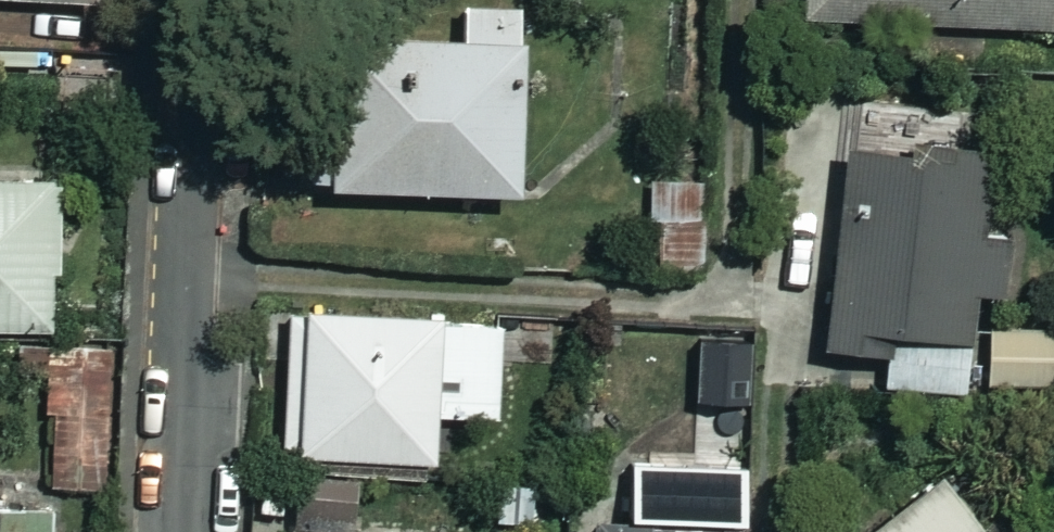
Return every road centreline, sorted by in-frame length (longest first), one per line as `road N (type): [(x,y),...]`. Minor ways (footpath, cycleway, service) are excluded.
road 1 (residential): [(188,531),(209,0)]

